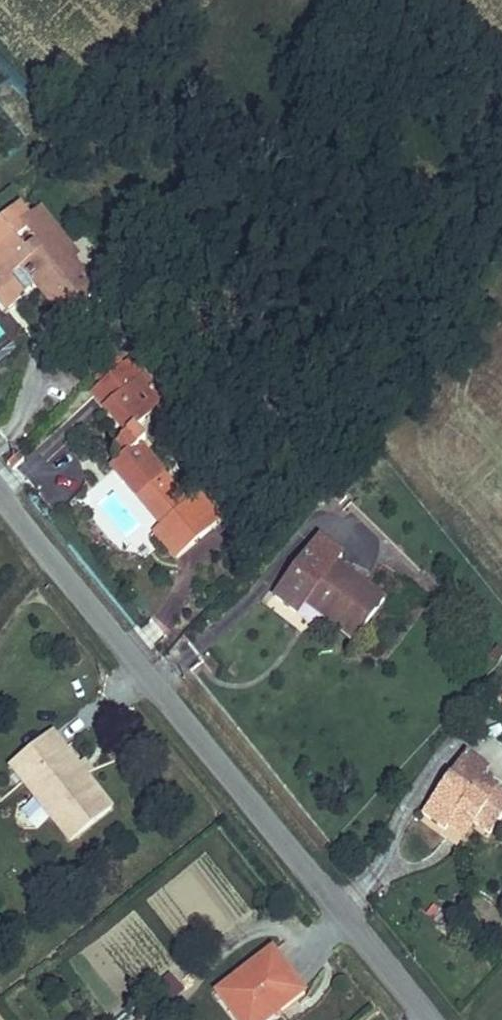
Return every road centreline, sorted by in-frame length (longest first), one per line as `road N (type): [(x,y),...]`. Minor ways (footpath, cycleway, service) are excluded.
road 1 (tertiary): [(421,1019),(0,502)]

